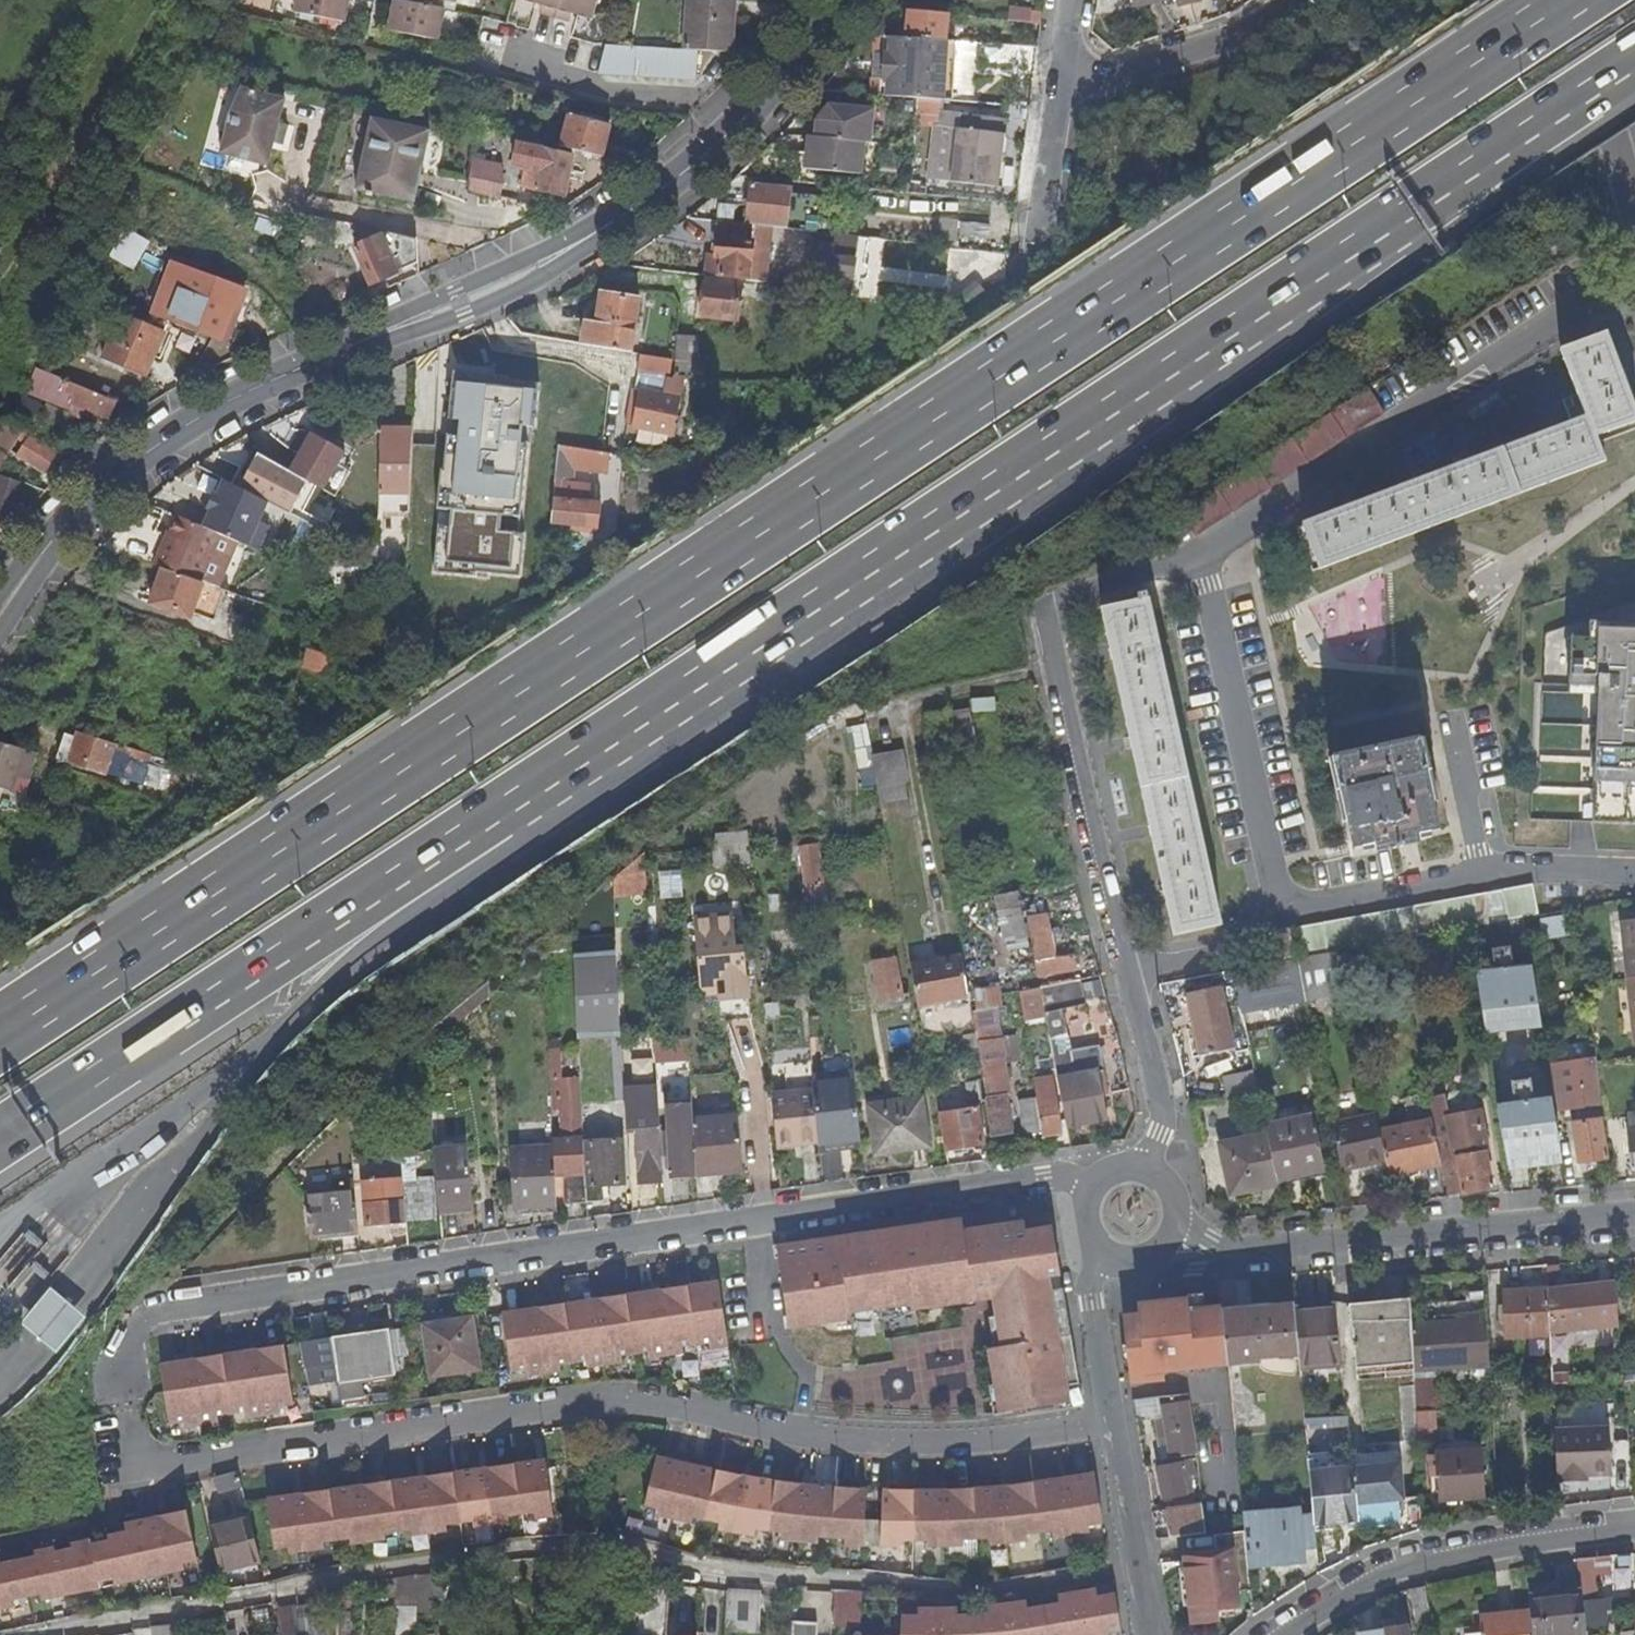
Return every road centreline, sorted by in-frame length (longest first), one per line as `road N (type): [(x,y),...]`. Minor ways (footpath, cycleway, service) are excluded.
road 1 (motorway): [(1582,0),(0,1034)]
road 2 (motorway): [(503,808),(1246,329),(1634,62)]
road 3 (unclassified): [(0,624),(72,526),(168,440),(231,404),(596,243),(707,149),(783,71),(835,0)]
road 4 (residential): [(1126,978),(1046,610),(1061,596),(1200,554),(1634,284)]
road 5 (residential): [(125,1423),(133,1469),(593,1403),(678,1407),(861,1442),(1013,1438),(1112,1421)]
road 6 (residential): [(1076,1191),(1042,1177),(178,1306),(119,1369)]
road 7 (motorway): [(0,1136),(503,808)]
road 8 (residential): [(1126,978),(1221,957),(1279,917),(1558,870),(1634,873)]
road 9 (unclassified): [(1234,1253),(1634,1217)]
road 10 (residential): [(1292,1634),(1351,1592),(1399,1569),(1519,1542),(1634,1529)]
road 11 (motorway): [(272,1057),(351,965),(459,882),(503,808)]
road 12 (residential): [(1058,49),(1077,73),(1118,78),(1234,37),(1281,0)]
road 13 (residential): [(1632,221),(1571,0)]
road 14 (unclassified): [(1152,1634),(1112,1421)]
road 15 (residential): [(1031,242),(1058,49)]
road 16 (residential): [(1136,1165),(1156,1115),(1126,978)]
road 17 (unclassified): [(1112,1421),(1090,1292),(1101,1258)]

